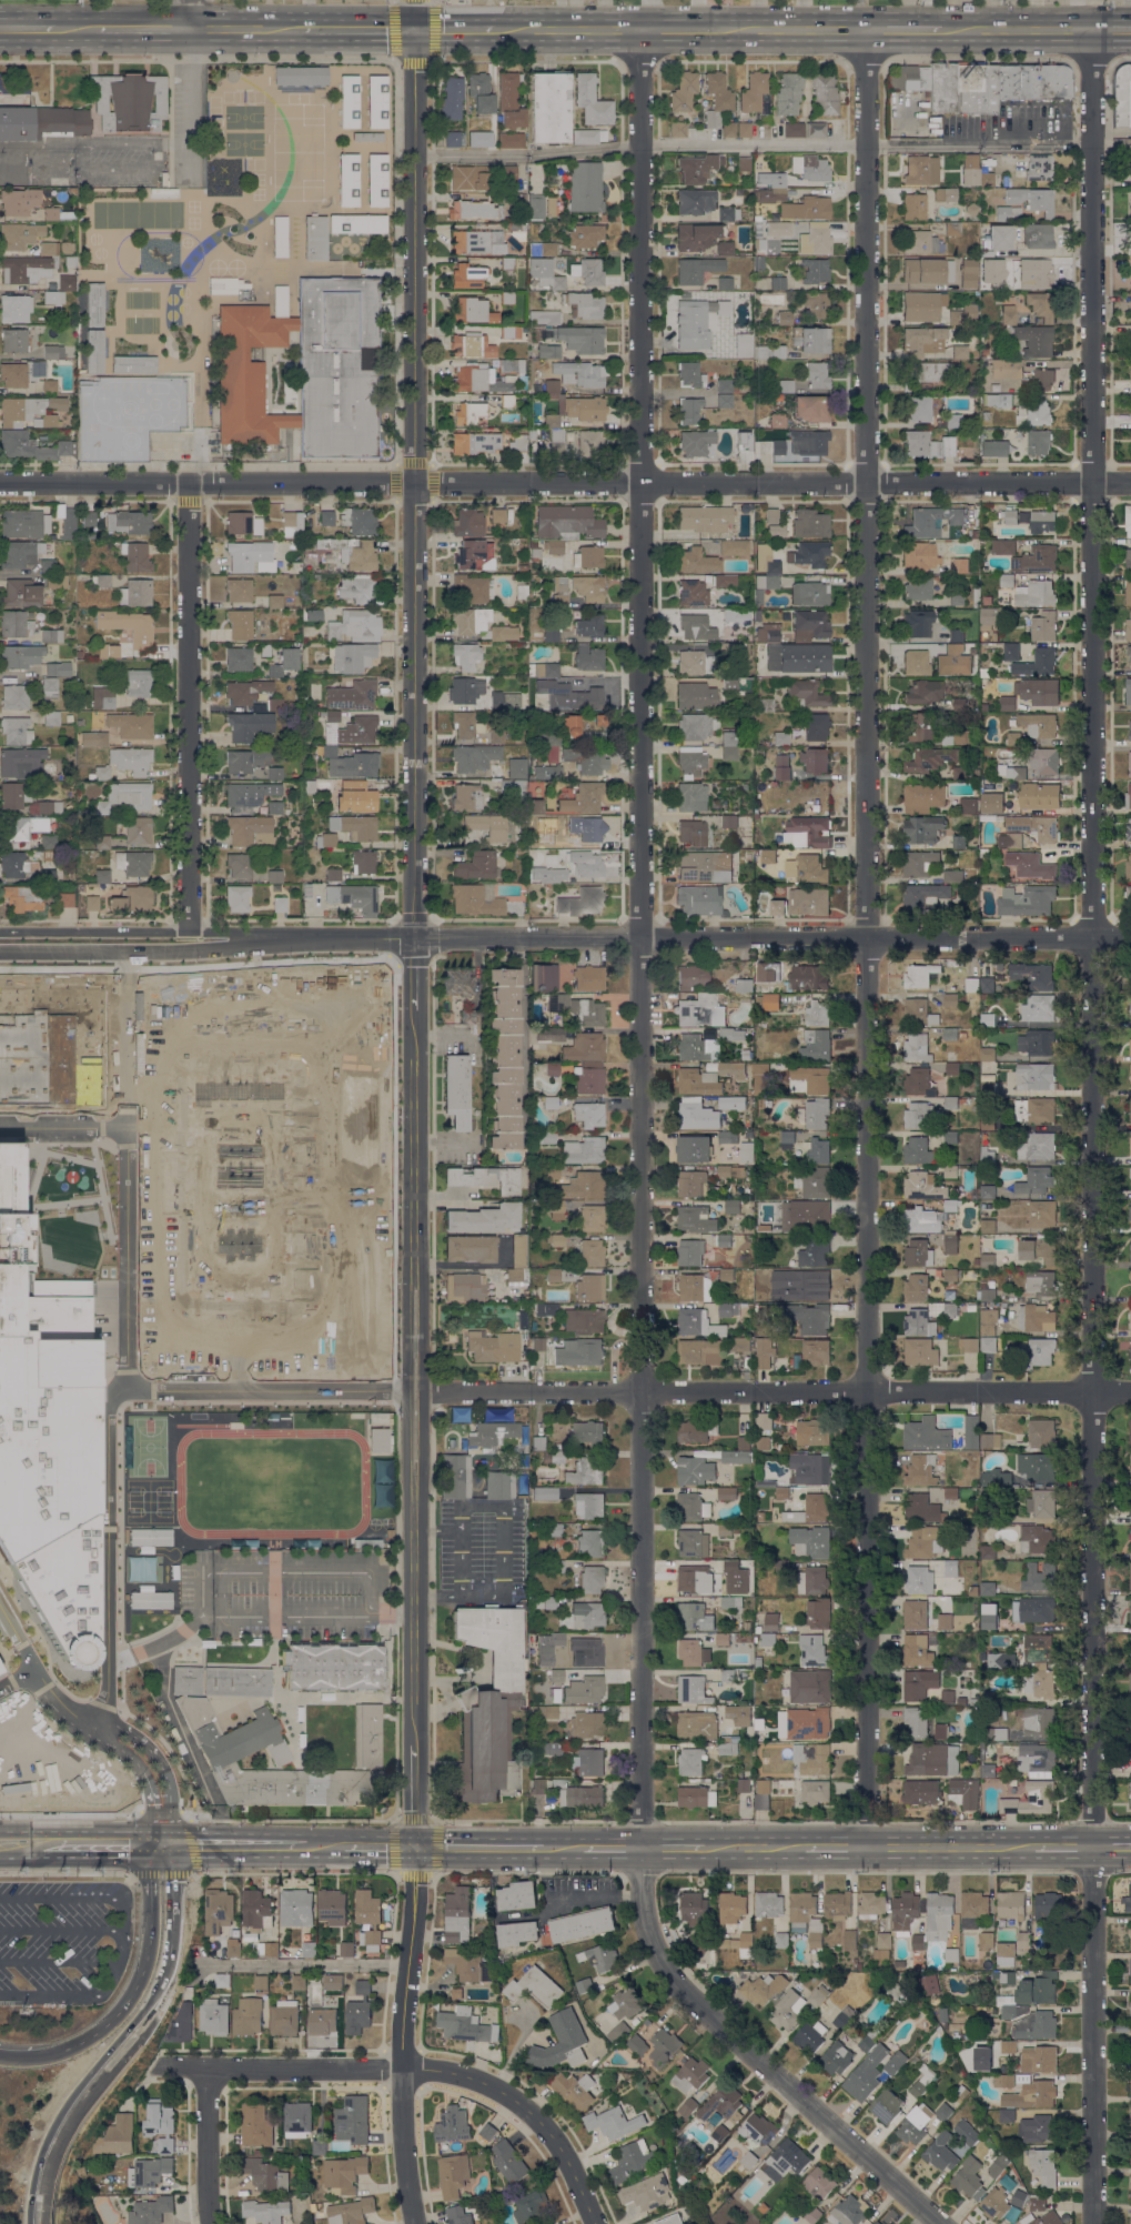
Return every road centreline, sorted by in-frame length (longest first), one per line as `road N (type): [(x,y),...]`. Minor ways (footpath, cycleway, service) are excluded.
road 1 (residential): [(935,2223),(663,1985),(645,1945),(638,1849),(648,1395),(640,28)]
road 2 (residential): [(1094,2223),(1097,28)]
road 3 (residential): [(870,1849),(870,29)]
road 4 (tertiary): [(417,1848),(417,29)]
road 5 (residential): [(1130,484),(0,480)]
road 6 (residential): [(1130,944),(414,938)]
road 7 (residential): [(1130,1393),(417,1395)]
road 8 (residential): [(192,484),(190,930)]
road 9 (residential): [(0,952),(257,952),(347,938)]
road 10 (residential): [(347,938),(283,930),(0,930)]
road 11 (tertiary): [(593,2223),(561,2148),(519,2103),(468,2080),(402,2070)]
road 12 (residential): [(402,2070),(163,2065)]
road 13 (tertiary): [(402,2070),(417,1848)]
road 14 (motorway): [(151,1922),(127,2000),(107,2023),(61,2051)]
road 15 (secondary): [(870,1849),(1034,1849)]
road 16 (residential): [(210,2223),(206,2067)]
road 17 (secondary): [(1097,28),(941,29)]
road 18 (residential): [(414,2223),(403,2177),(402,2070)]
road 19 (secondary): [(870,29),(717,29)]
road 20 (secondary): [(309,1848),(164,1848)]
road 21 (secondary): [(640,28),(498,29)]
road 22 (secondary): [(417,1848),(543,1849)]

